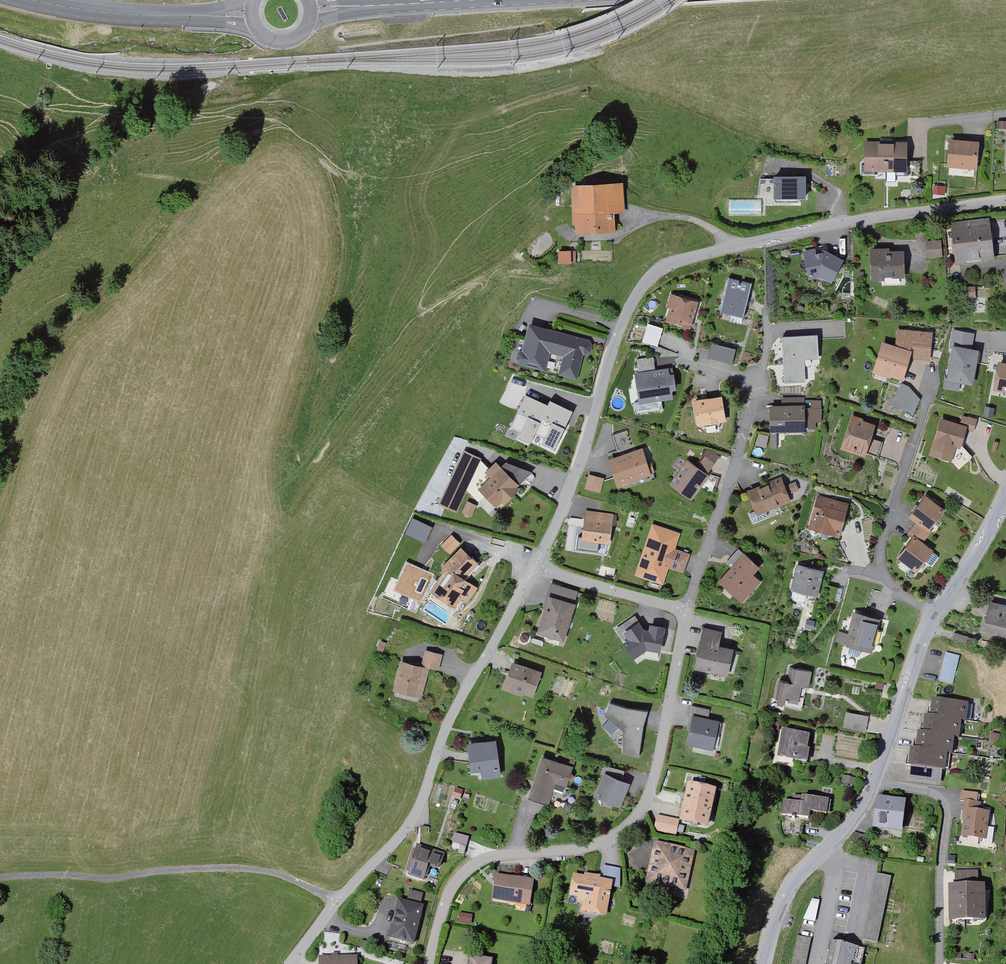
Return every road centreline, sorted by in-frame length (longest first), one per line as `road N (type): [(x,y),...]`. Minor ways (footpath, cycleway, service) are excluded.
road 1 (residential): [(534,571),(588,442),(621,327),(651,278),(673,263),(734,246),(1005,201)]
road 2 (residential): [(430,963),(448,896),(472,867),(496,855),(583,849),(637,815),(660,756),(687,610)]
road 3 (residential): [(289,963),(411,824),(471,685),(534,571)]
road 4 (residential): [(935,617),(864,804),(786,897),(764,963)]
road 5 (residential): [(935,617),(889,583),(880,558),(934,375)]
road 6 (residential): [(687,610),(760,387)]
road 7 (secondary): [(204,15),(34,0)]
road 8 (residential): [(687,610),(534,571)]
road 9 (residential): [(1005,500),(935,617)]

